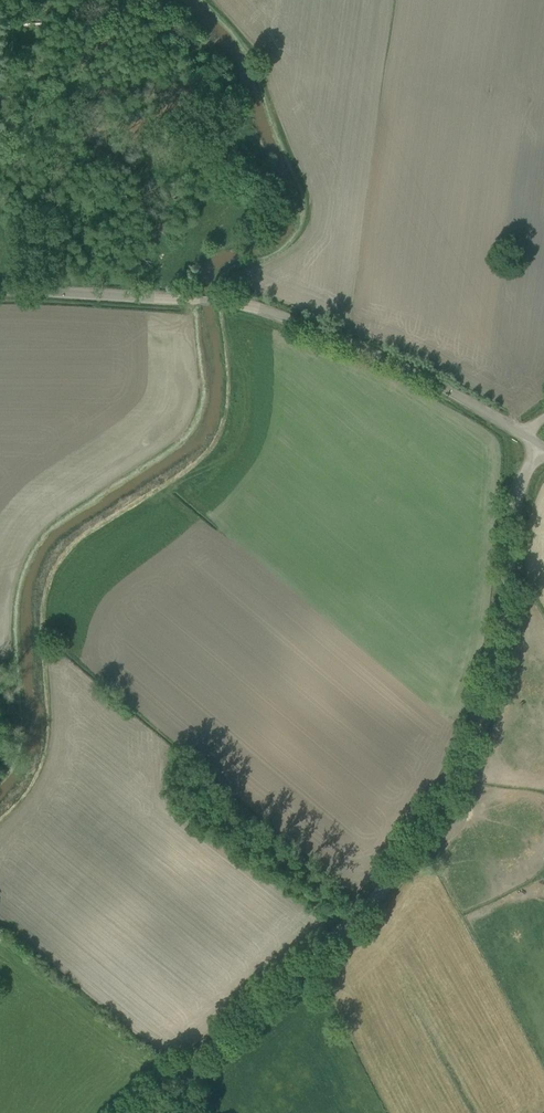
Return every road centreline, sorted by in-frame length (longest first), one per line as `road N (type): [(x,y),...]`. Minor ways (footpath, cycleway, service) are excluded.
road 1 (unclassified): [(145,1112),(377,905),(446,804),(504,654),(513,526),(535,443)]
road 2 (unclassified): [(535,443),(431,384),(256,308),(0,294)]

